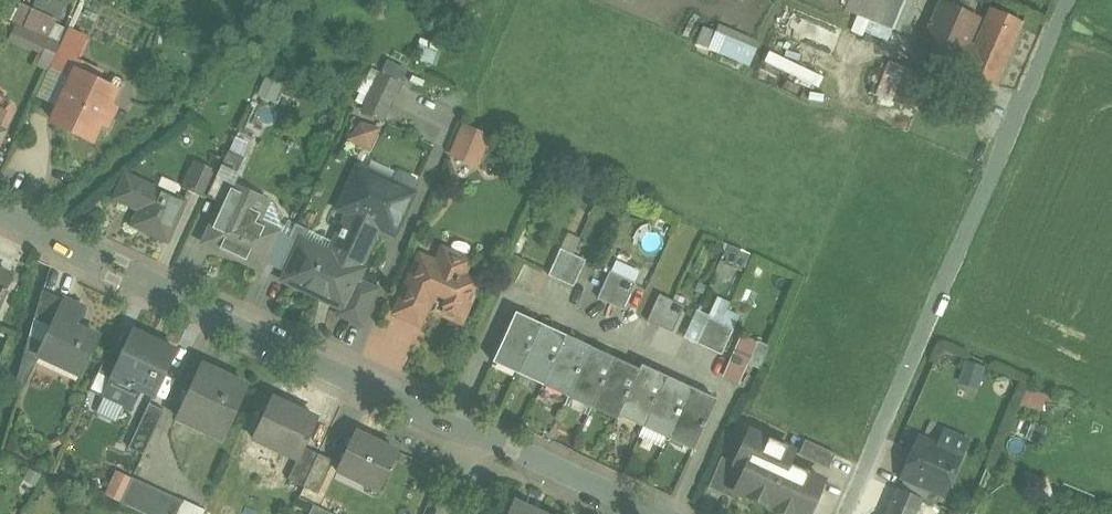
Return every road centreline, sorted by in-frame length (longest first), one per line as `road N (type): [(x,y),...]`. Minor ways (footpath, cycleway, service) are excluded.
road 1 (unclassified): [(854,513),(1069,0)]
road 2 (residential): [(481,434),(0,209)]
road 3 (residential): [(659,513),(481,434)]

